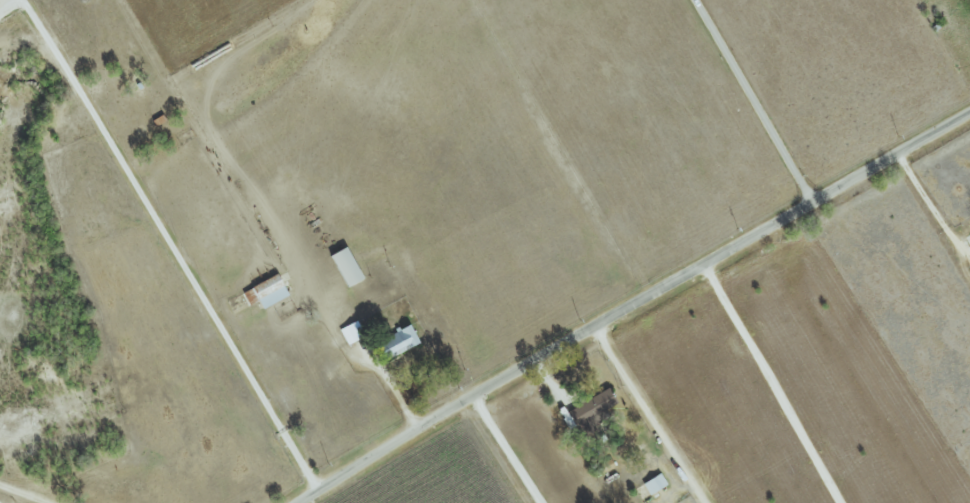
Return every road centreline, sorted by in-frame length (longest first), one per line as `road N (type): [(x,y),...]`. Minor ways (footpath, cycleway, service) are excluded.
road 1 (residential): [(301,502),(969,113)]

